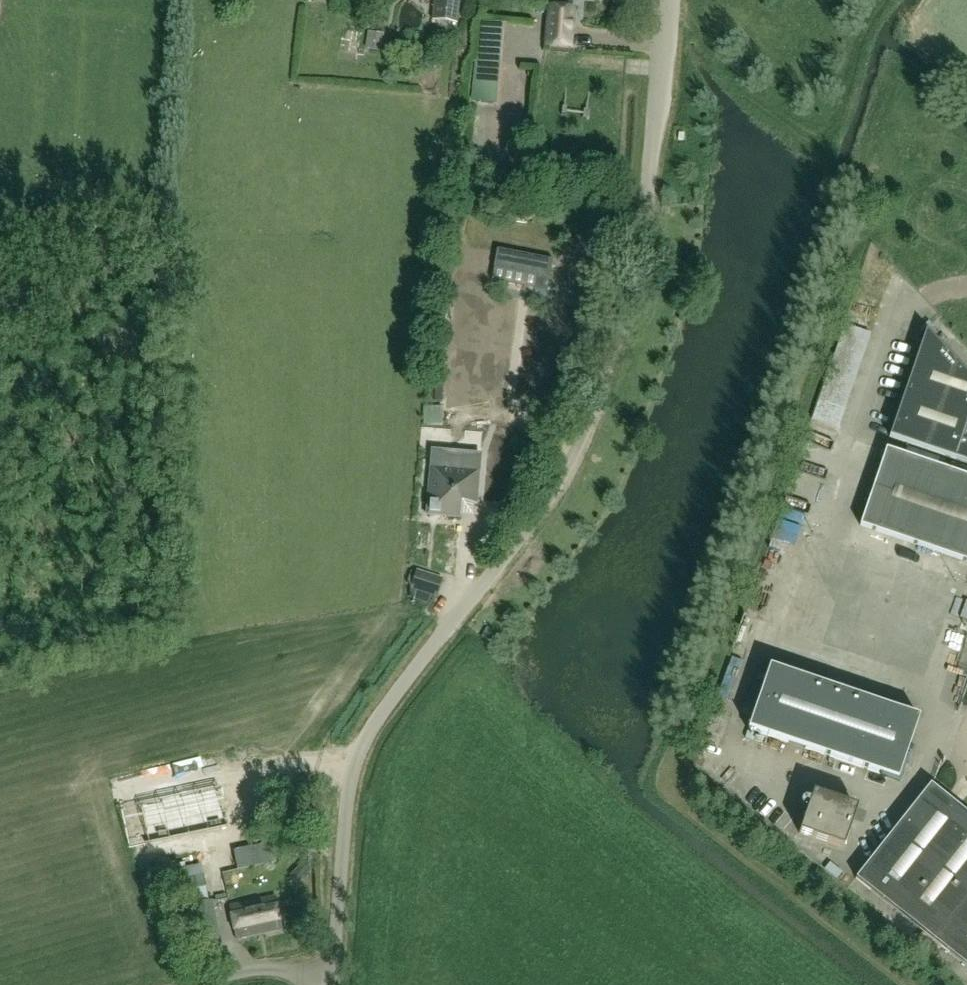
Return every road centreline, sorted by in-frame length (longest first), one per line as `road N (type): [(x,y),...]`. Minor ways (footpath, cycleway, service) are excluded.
road 1 (unclassified): [(329,971),(363,746),(384,705),(554,482),(613,334),(641,230),(671,0)]
road 2 (unclassified): [(193,984),(241,970),(329,971)]

